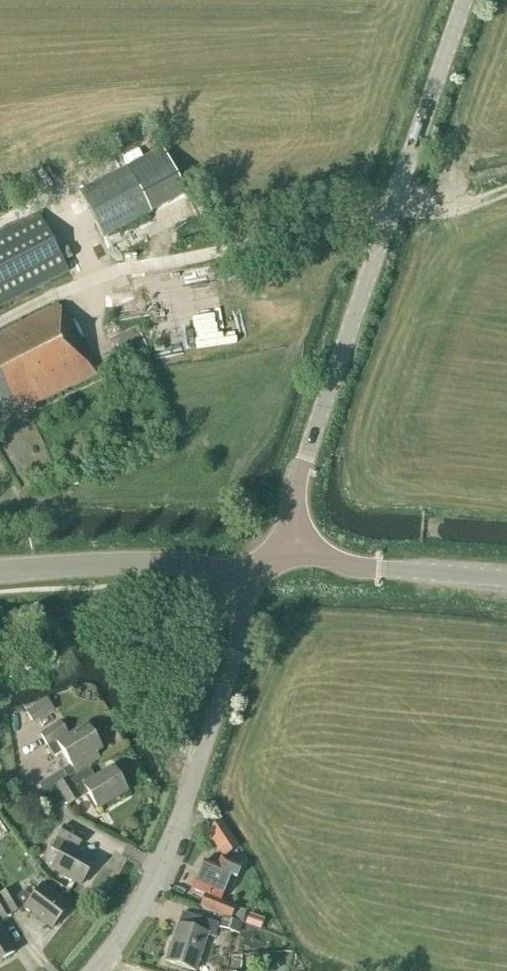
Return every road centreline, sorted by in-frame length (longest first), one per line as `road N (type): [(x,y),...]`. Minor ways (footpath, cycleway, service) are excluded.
road 1 (unclassified): [(295,553),(302,463),(464,0)]
road 2 (unclassified): [(94,970),(135,914),(175,829),(239,642),(235,575)]
road 3 (tertiary): [(0,571),(170,563),(235,575)]
road 4 (tertiary): [(506,580),(362,569),(295,553)]

